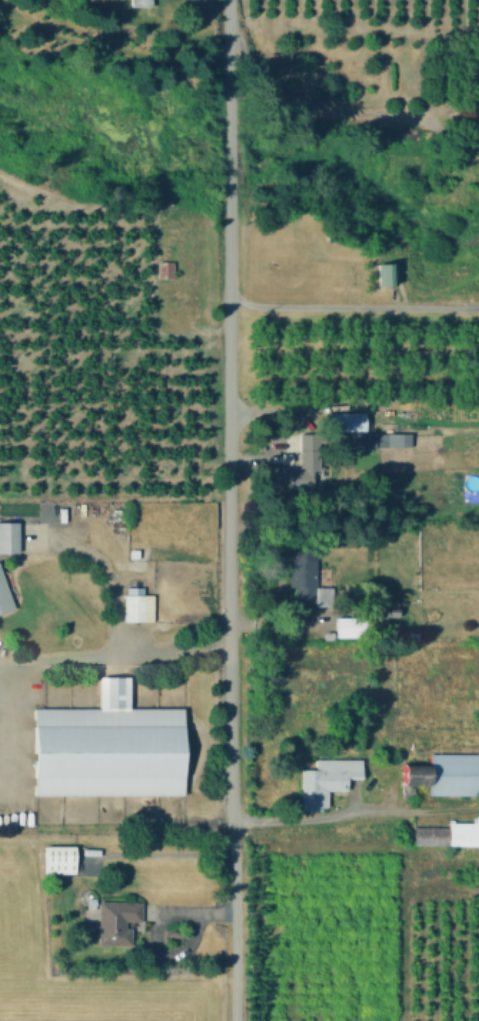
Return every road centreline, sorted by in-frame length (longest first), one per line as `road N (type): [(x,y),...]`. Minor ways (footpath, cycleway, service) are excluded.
road 1 (residential): [(229,0),(233,821)]

